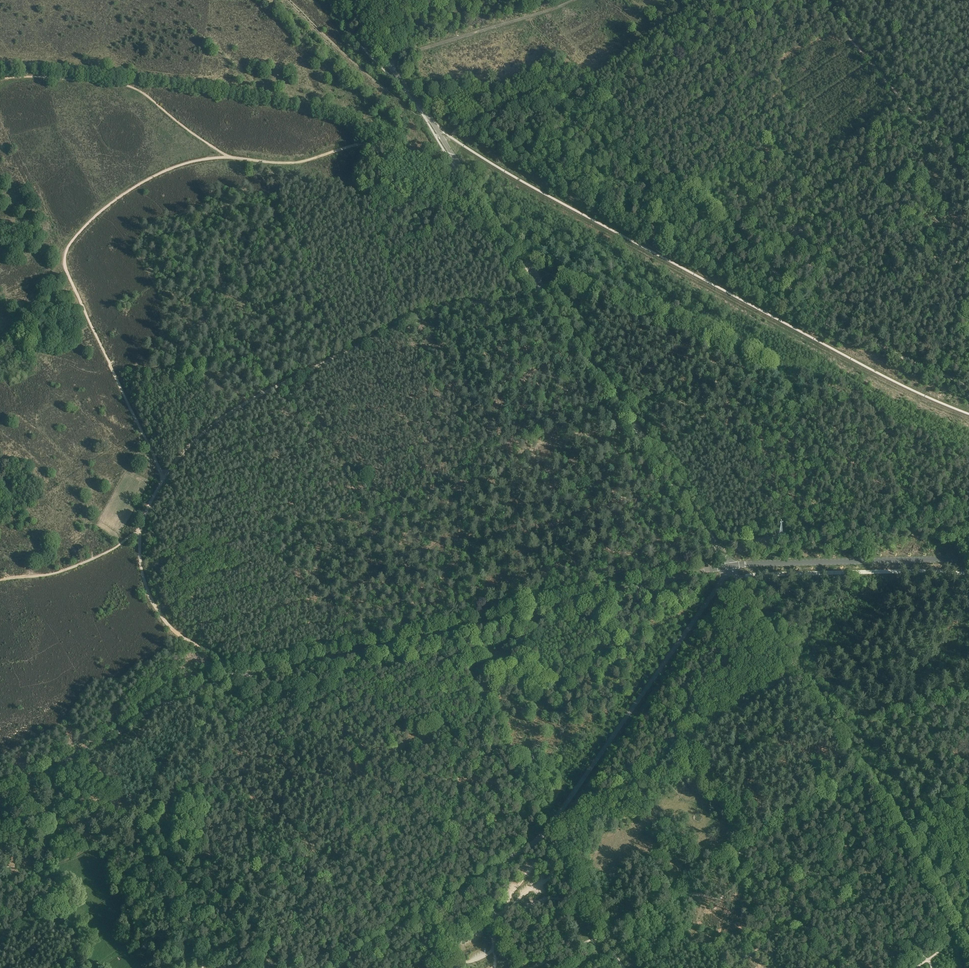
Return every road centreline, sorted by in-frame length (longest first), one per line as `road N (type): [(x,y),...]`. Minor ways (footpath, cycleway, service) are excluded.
road 1 (tertiary): [(0,797),(230,678),(729,565)]
road 2 (secondary): [(729,565),(387,61)]
road 3 (unclassified): [(339,967),(543,837),(729,565)]
road 4 (track): [(162,479),(198,437),(272,388),(467,299),(540,289)]
road 5 (secondary): [(729,565),(968,559)]
road 6 (unclassified): [(387,61),(572,0)]
road 7 (track): [(230,678),(150,598),(140,531)]
road 8 (track): [(945,149),(865,57)]

